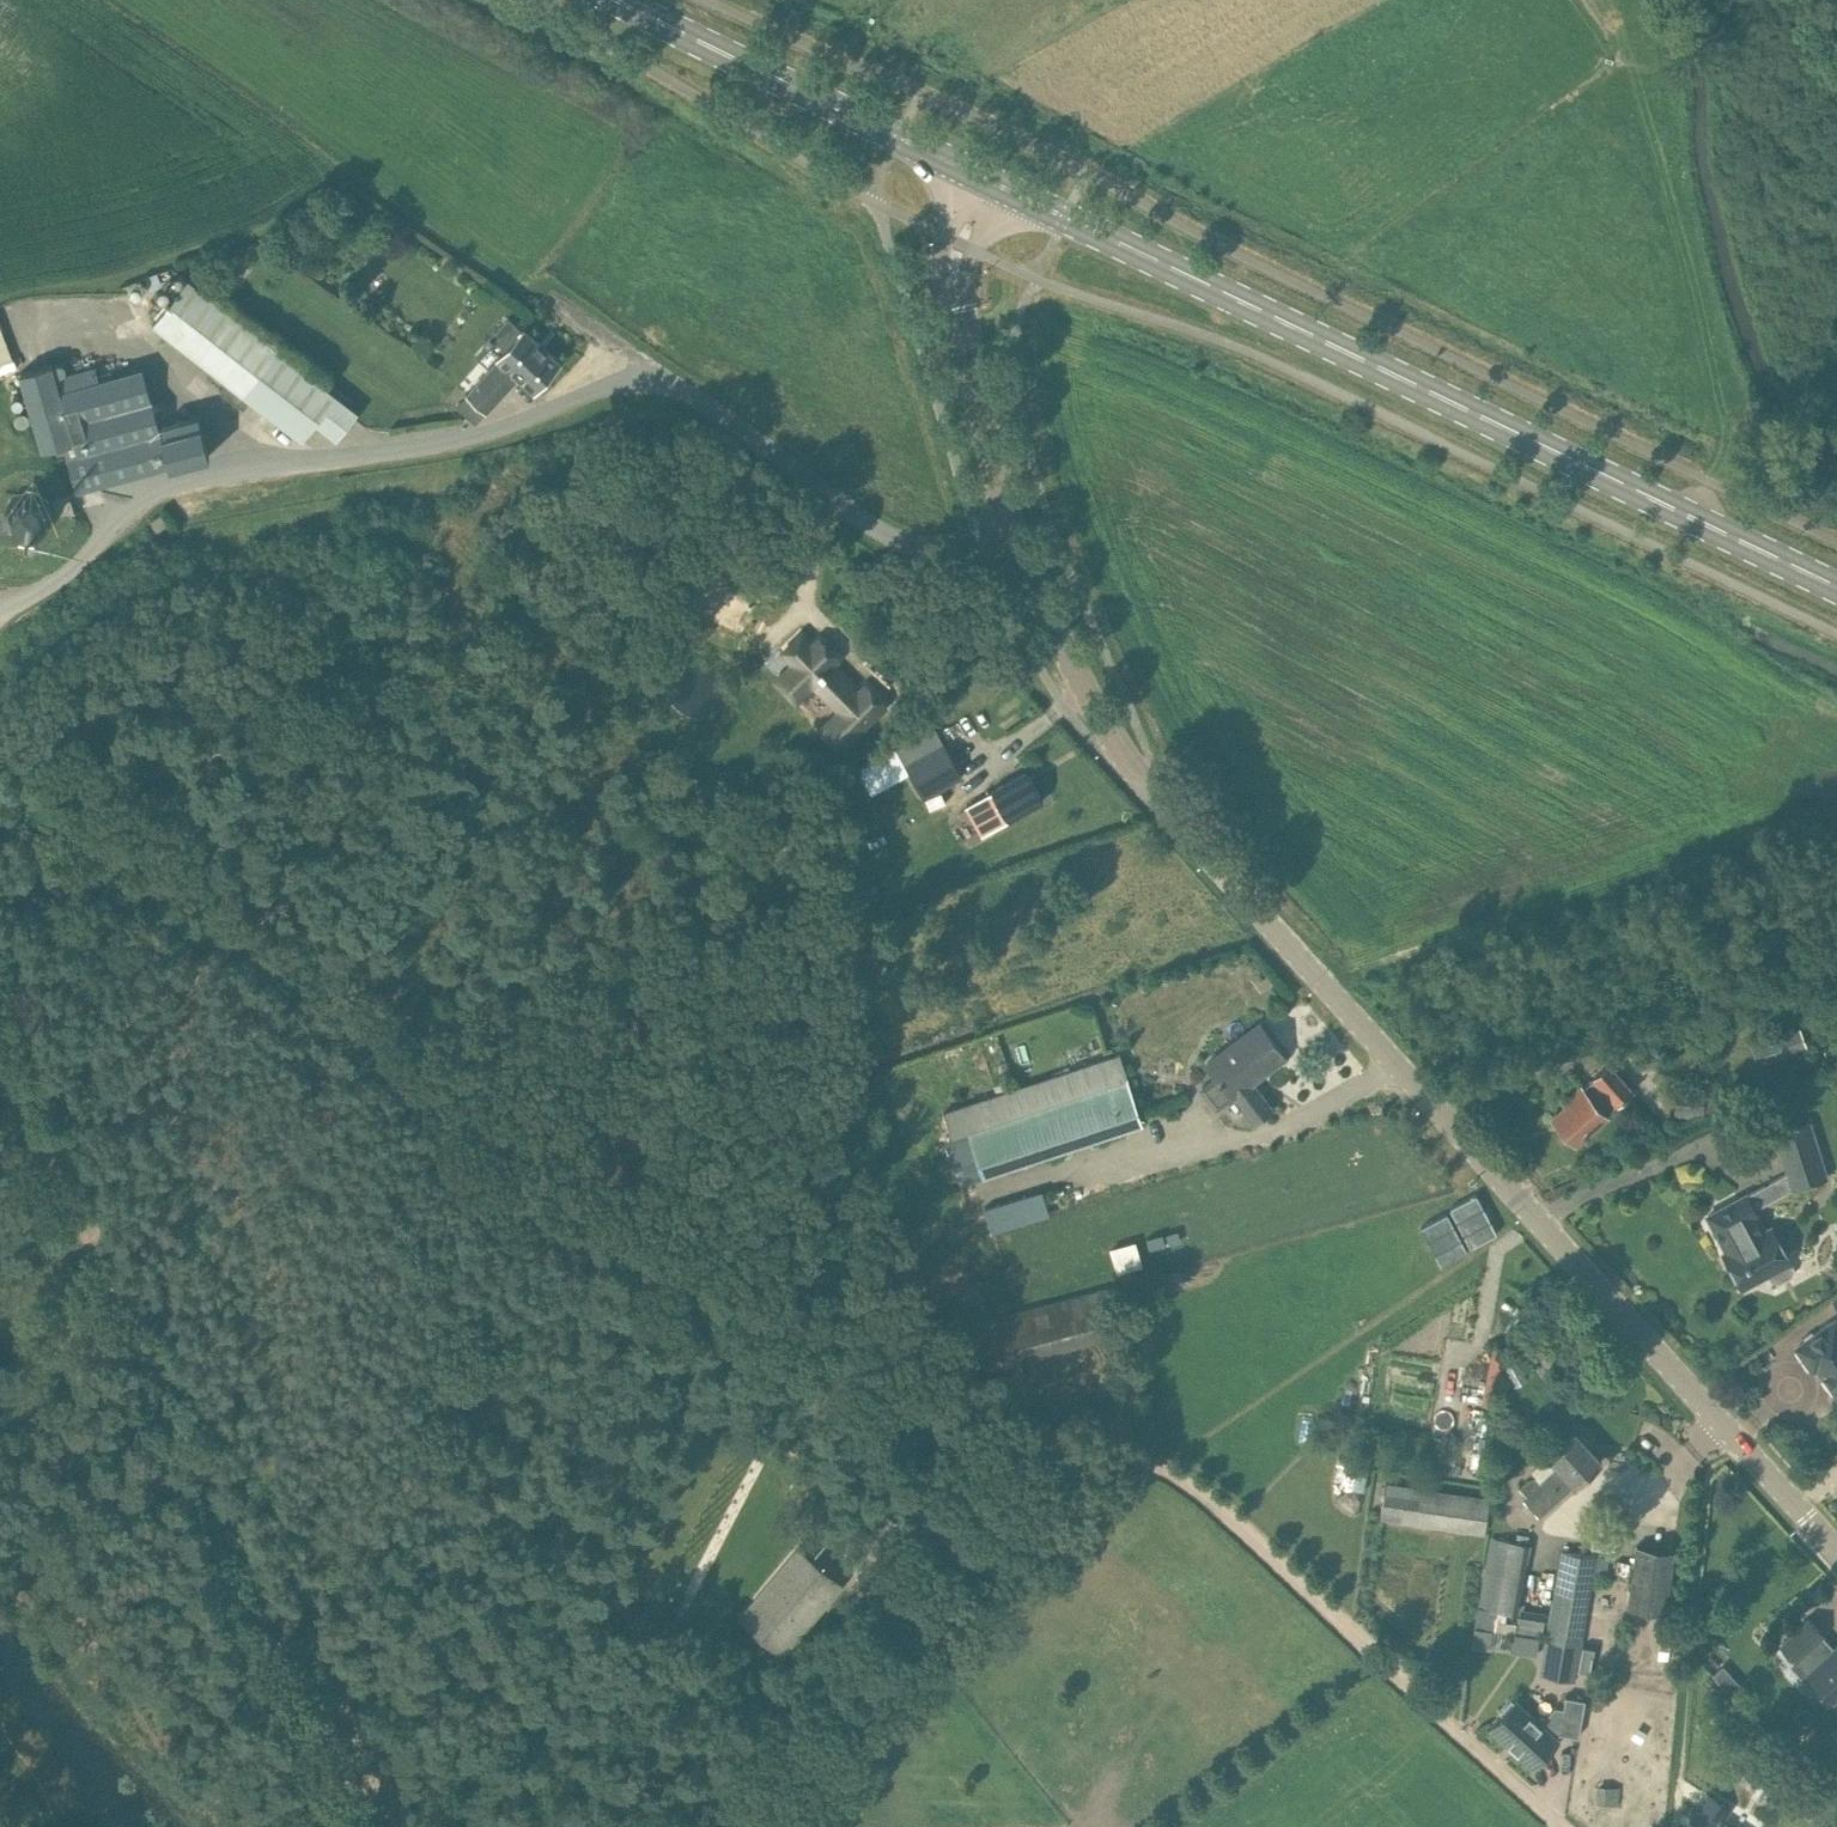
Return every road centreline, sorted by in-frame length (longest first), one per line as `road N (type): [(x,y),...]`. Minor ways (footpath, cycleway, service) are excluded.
road 1 (unclassified): [(1811,1513),(1164,807),(1100,714),(1016,531)]
road 2 (track): [(0,745),(445,1117),(583,1219),(989,1402),(1043,1434)]
road 3 (unclassified): [(0,606),(55,581),(151,490),(442,445),(617,383),(665,382),(697,396),(897,540),(938,548),(1016,531)]
road 4 (primary): [(1836,587),(1006,189)]
road 5 (track): [(5,1091),(363,1826)]
road 6 (track): [(1043,1434),(1135,1456),(1196,1495),(1567,1826)]
road 7 (track): [(755,1826),(1043,1434)]
road 8 (primary): [(971,172),(618,0)]
road 9 (unclassified): [(1016,531),(960,306)]
road 10 (unclassified): [(971,172),(941,256),(960,306)]
road 11 (unclassified): [(960,306),(975,249),(1006,189)]

